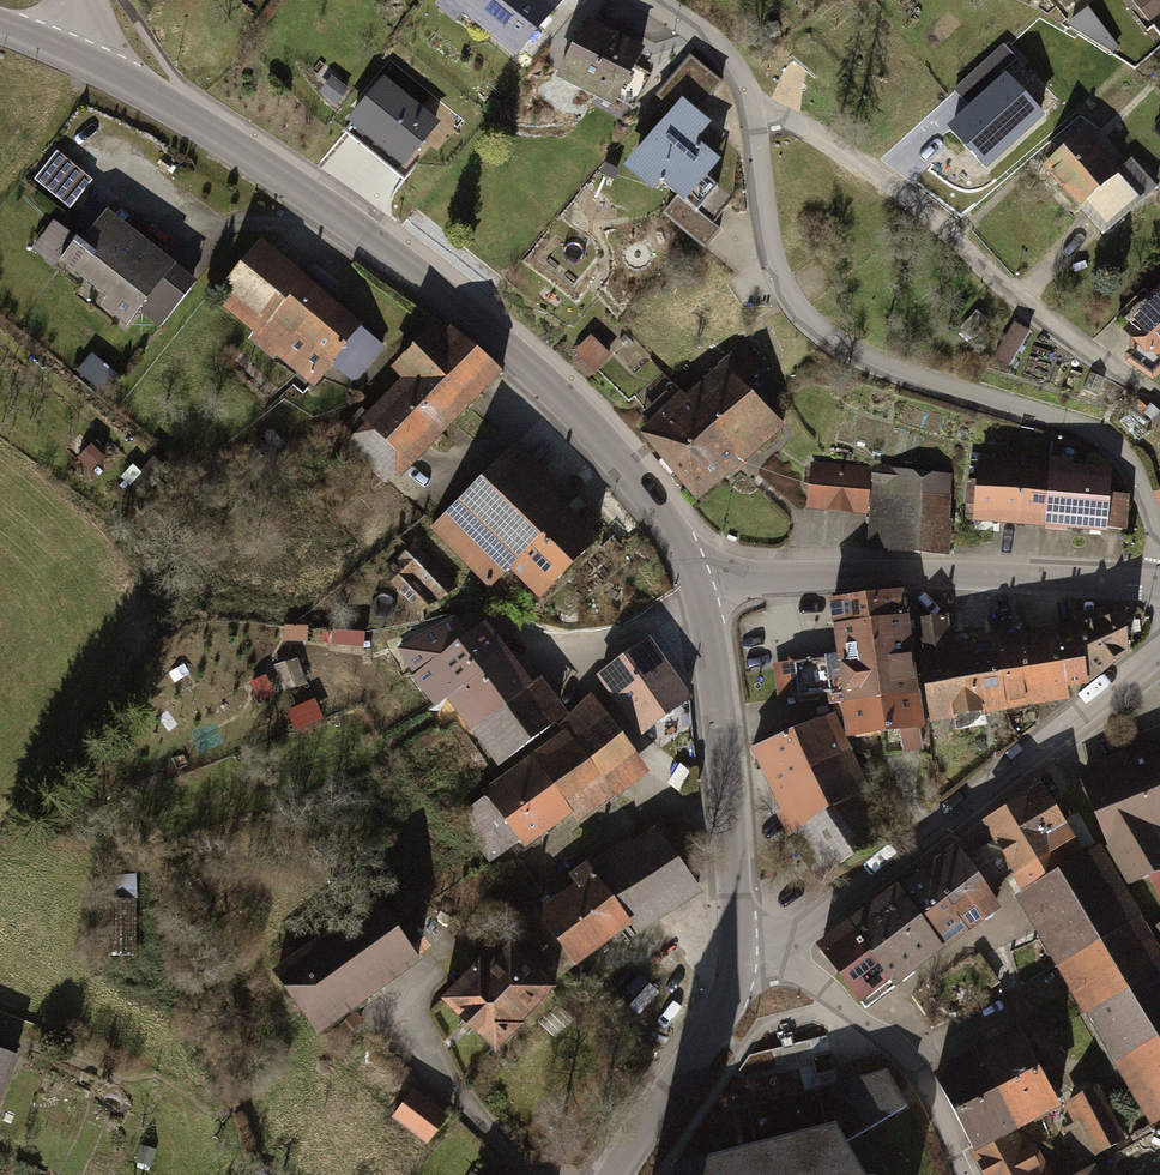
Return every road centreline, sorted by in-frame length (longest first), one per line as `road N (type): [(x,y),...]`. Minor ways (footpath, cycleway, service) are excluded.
road 1 (secondary): [(80,57),(321,202),(459,307),(616,455),(660,514),(698,586)]
road 2 (residential): [(1159,539),(1142,484),(1120,451),(1071,418),(899,372),(827,335),(792,300),(774,263),(747,94),(718,48),(658,0)]
road 3 (residential): [(737,954),(803,930),(1159,650)]
road 4 (residential): [(698,586),(907,574),(1159,586)]
road 5 (secondary): [(698,586),(737,954)]
road 6 (residential): [(964,1174),(922,1073),(803,975),(737,954)]
road 7 (secondary): [(737,954),(725,1005),(614,1174)]

